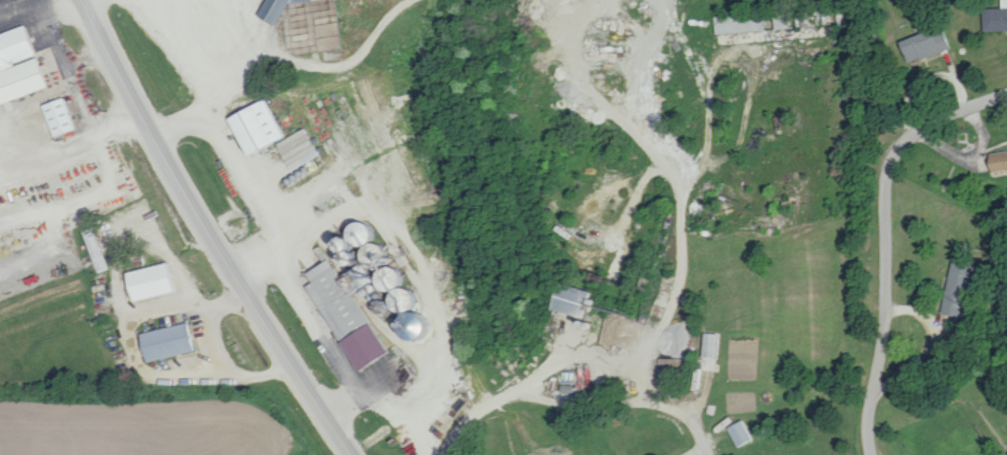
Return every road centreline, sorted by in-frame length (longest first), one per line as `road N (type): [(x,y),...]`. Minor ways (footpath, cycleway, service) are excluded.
road 1 (secondary): [(81,0),(258,318),(347,454)]
road 2 (residential): [(871,454),(870,403),(886,327),(892,158),(952,113),(1006,95)]

